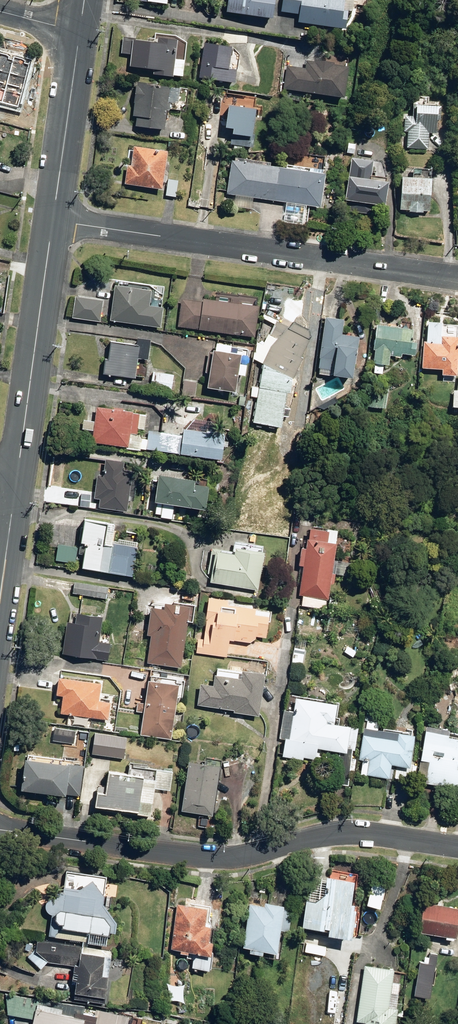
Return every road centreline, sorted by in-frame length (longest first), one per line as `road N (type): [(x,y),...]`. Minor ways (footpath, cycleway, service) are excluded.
road 1 (residential): [(0,829),(191,857),(348,834),(457,847)]
road 2 (residential): [(54,223),(457,278)]
road 3 (secondary): [(54,223),(17,479)]
road 4 (secondary): [(80,31),(54,223)]

